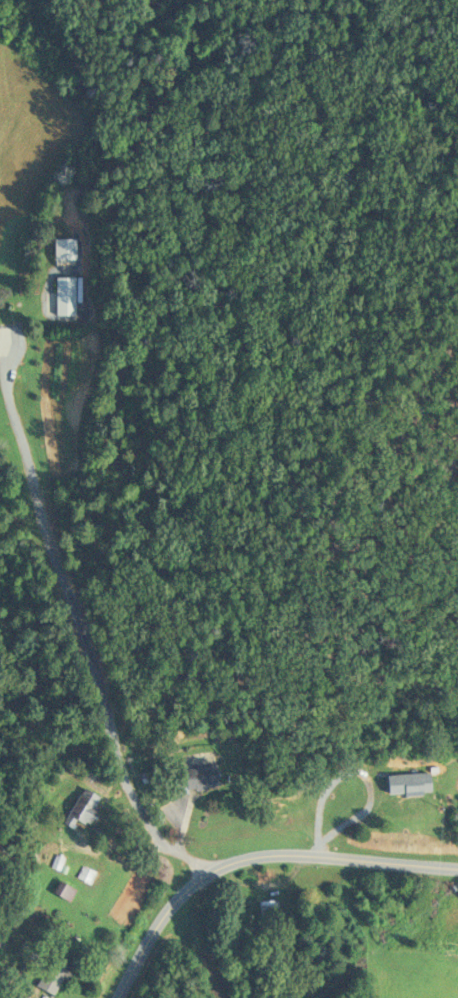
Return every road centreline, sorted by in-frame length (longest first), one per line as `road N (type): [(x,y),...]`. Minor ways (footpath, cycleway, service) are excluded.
road 1 (residential): [(205,868),(170,848),(140,801),(59,582),(22,435),(20,341)]
road 2 (residential): [(111,997),(161,907),(205,868),(289,847),(457,861)]

